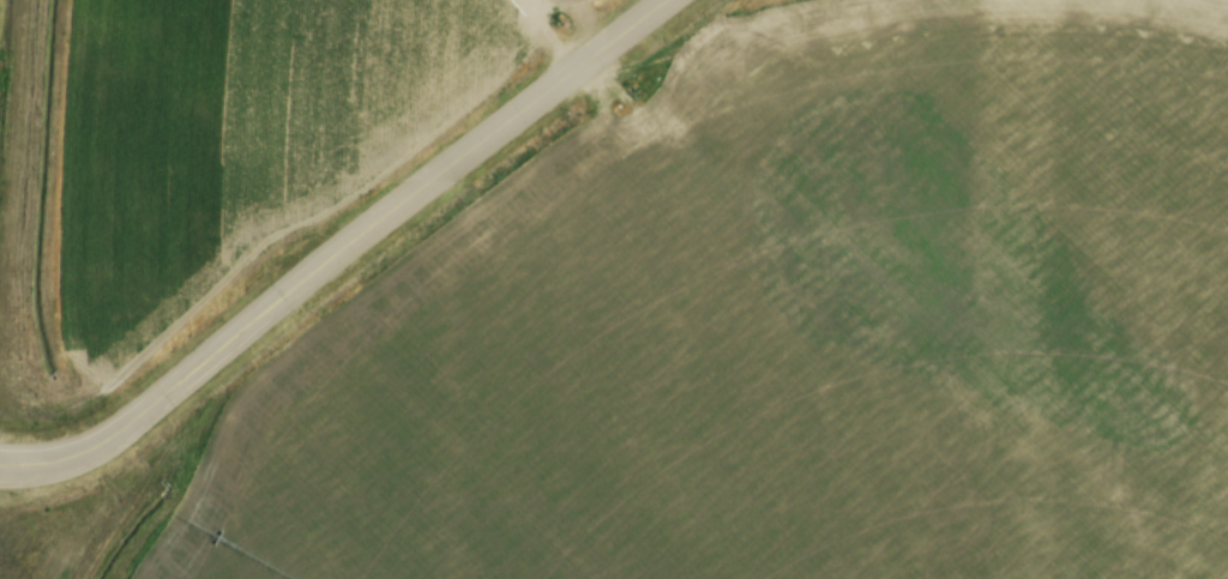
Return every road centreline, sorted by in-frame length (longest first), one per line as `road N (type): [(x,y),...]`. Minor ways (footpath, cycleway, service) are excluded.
road 1 (residential): [(654,0),(131,427),(68,457),(0,462)]

